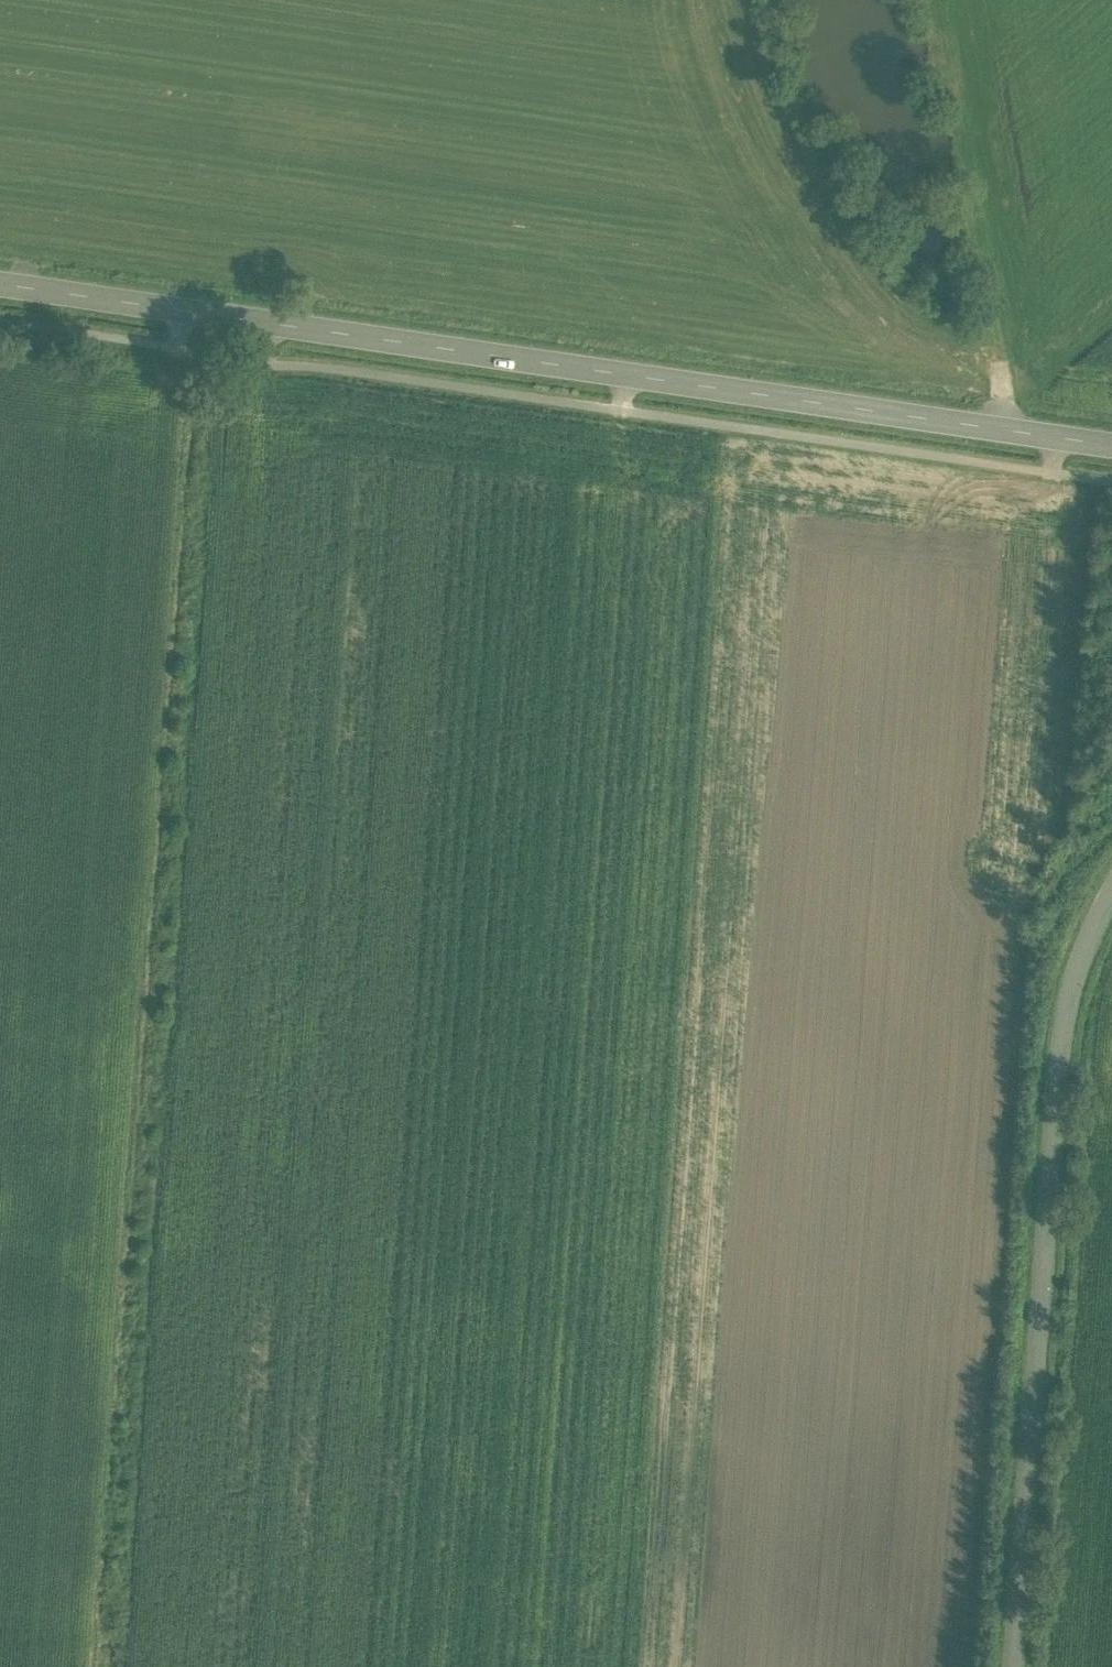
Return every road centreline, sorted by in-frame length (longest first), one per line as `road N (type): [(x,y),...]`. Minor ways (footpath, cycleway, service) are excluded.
road 1 (secondary): [(1111,445),(0,284)]
road 2 (unclassified): [(1111,879),(1091,915),(1068,994),(1013,1666)]

